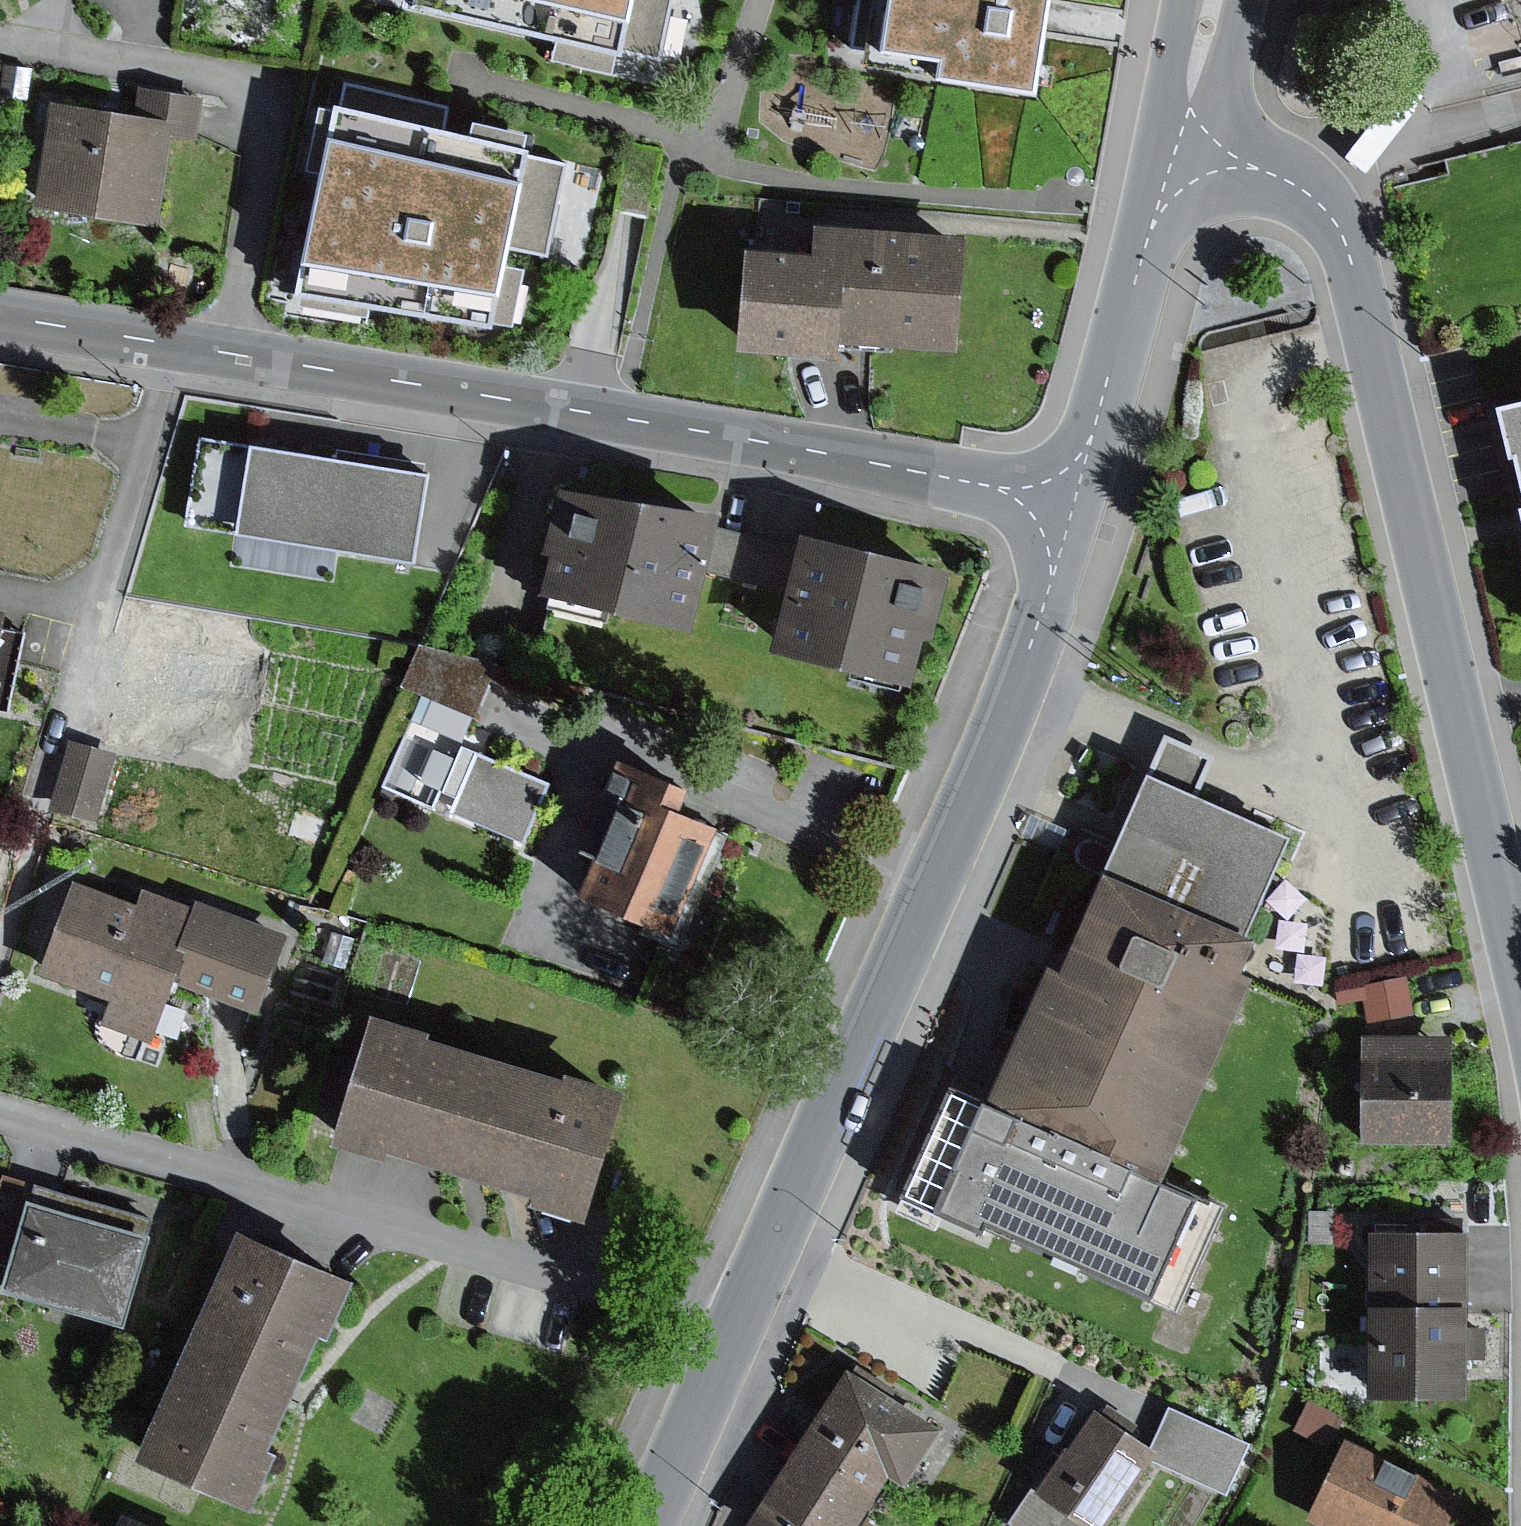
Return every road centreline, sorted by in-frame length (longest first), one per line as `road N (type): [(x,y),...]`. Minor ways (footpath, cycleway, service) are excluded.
road 1 (residential): [(1520,962),(1341,231),(1318,202),(1283,180),(1176,151)]
road 2 (residential): [(1076,501),(178,346)]
road 3 (residential): [(1076,501),(1024,673),(734,1333)]
road 4 (residential): [(734,1333),(0,1117)]
road 5 (residential): [(54,760),(178,346)]
road 6 (residential): [(1176,151),(1076,501)]
road 7 (residential): [(734,1333),(651,1525)]
road 8 (residential): [(178,346),(0,316)]
road 9 (residential): [(1214,0),(1176,151)]

